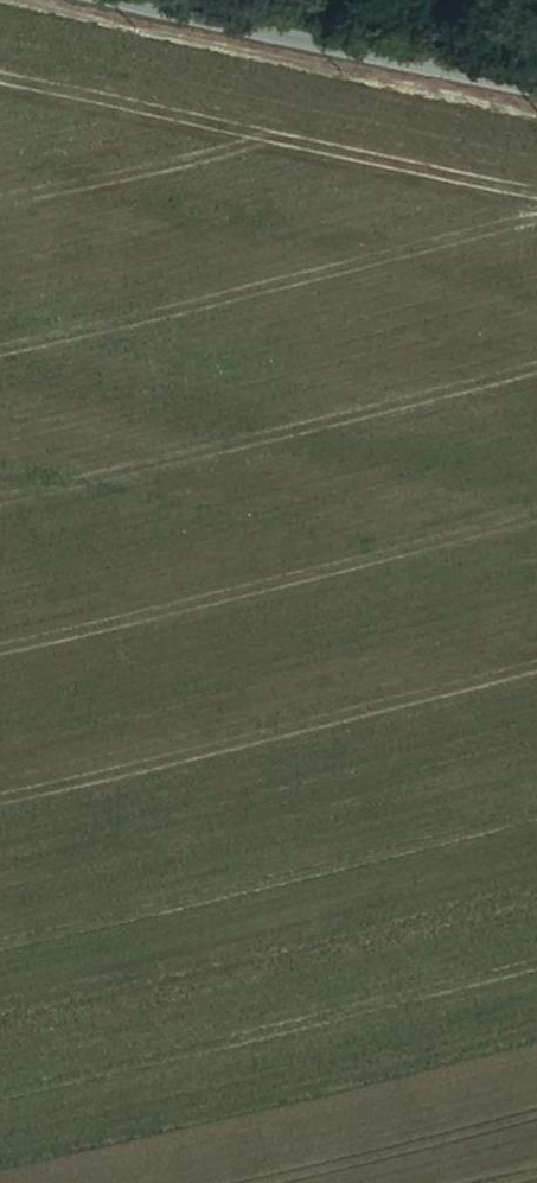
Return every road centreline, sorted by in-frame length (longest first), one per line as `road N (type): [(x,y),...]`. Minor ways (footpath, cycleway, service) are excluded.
road 1 (residential): [(536,86),(141,0)]

